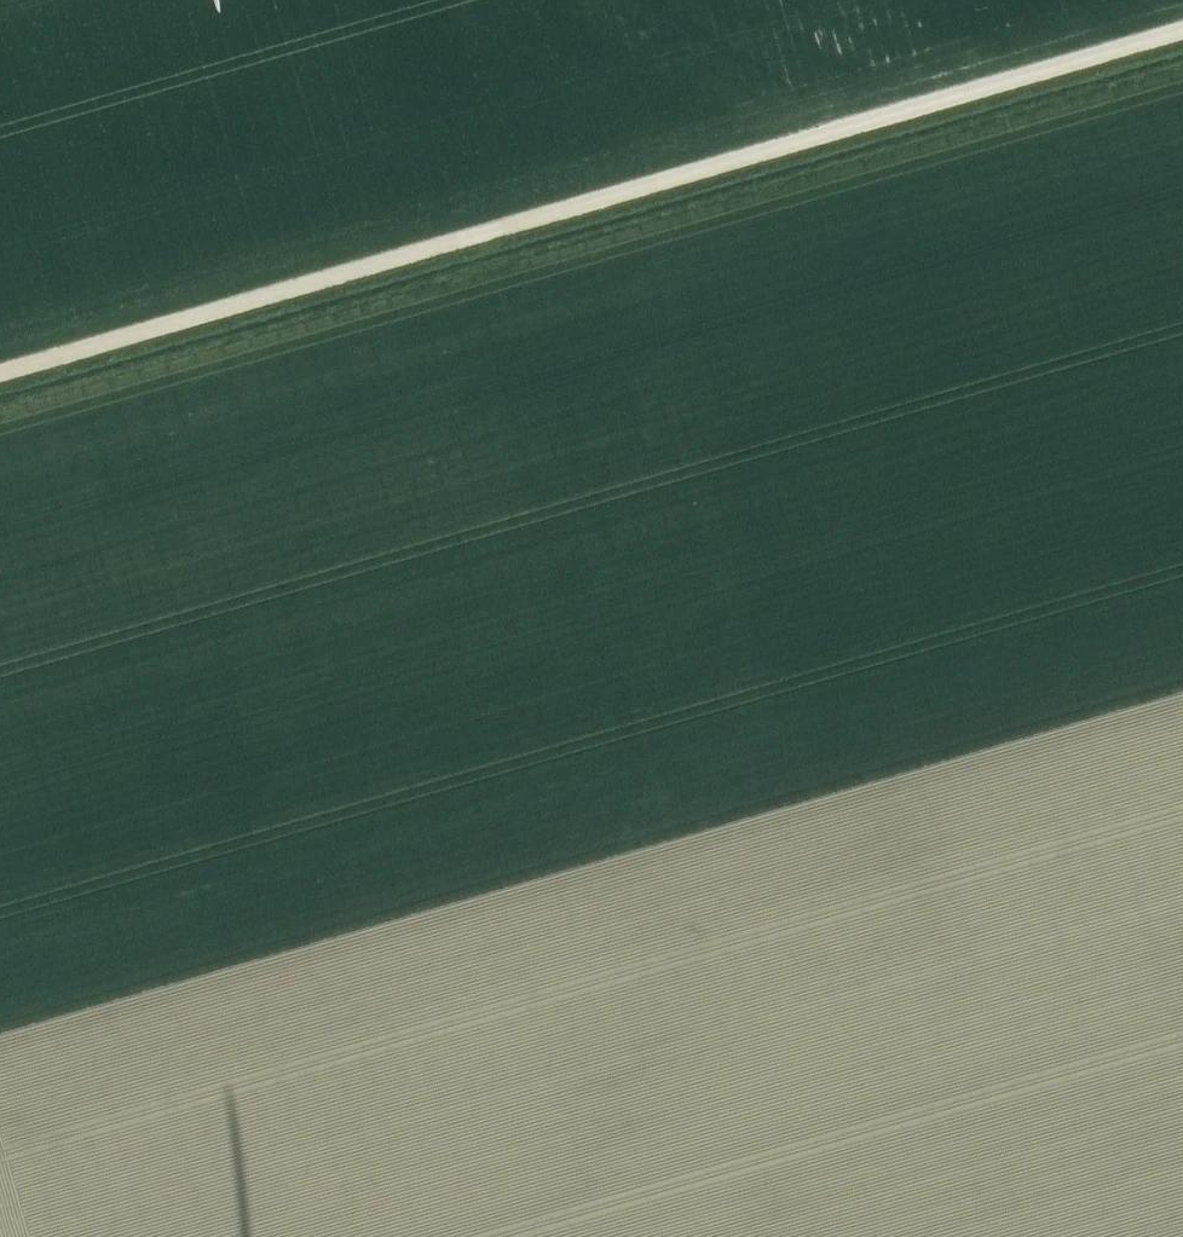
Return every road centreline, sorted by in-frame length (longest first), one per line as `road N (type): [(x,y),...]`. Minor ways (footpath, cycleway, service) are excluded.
road 1 (track): [(0,372),(1182,29)]

